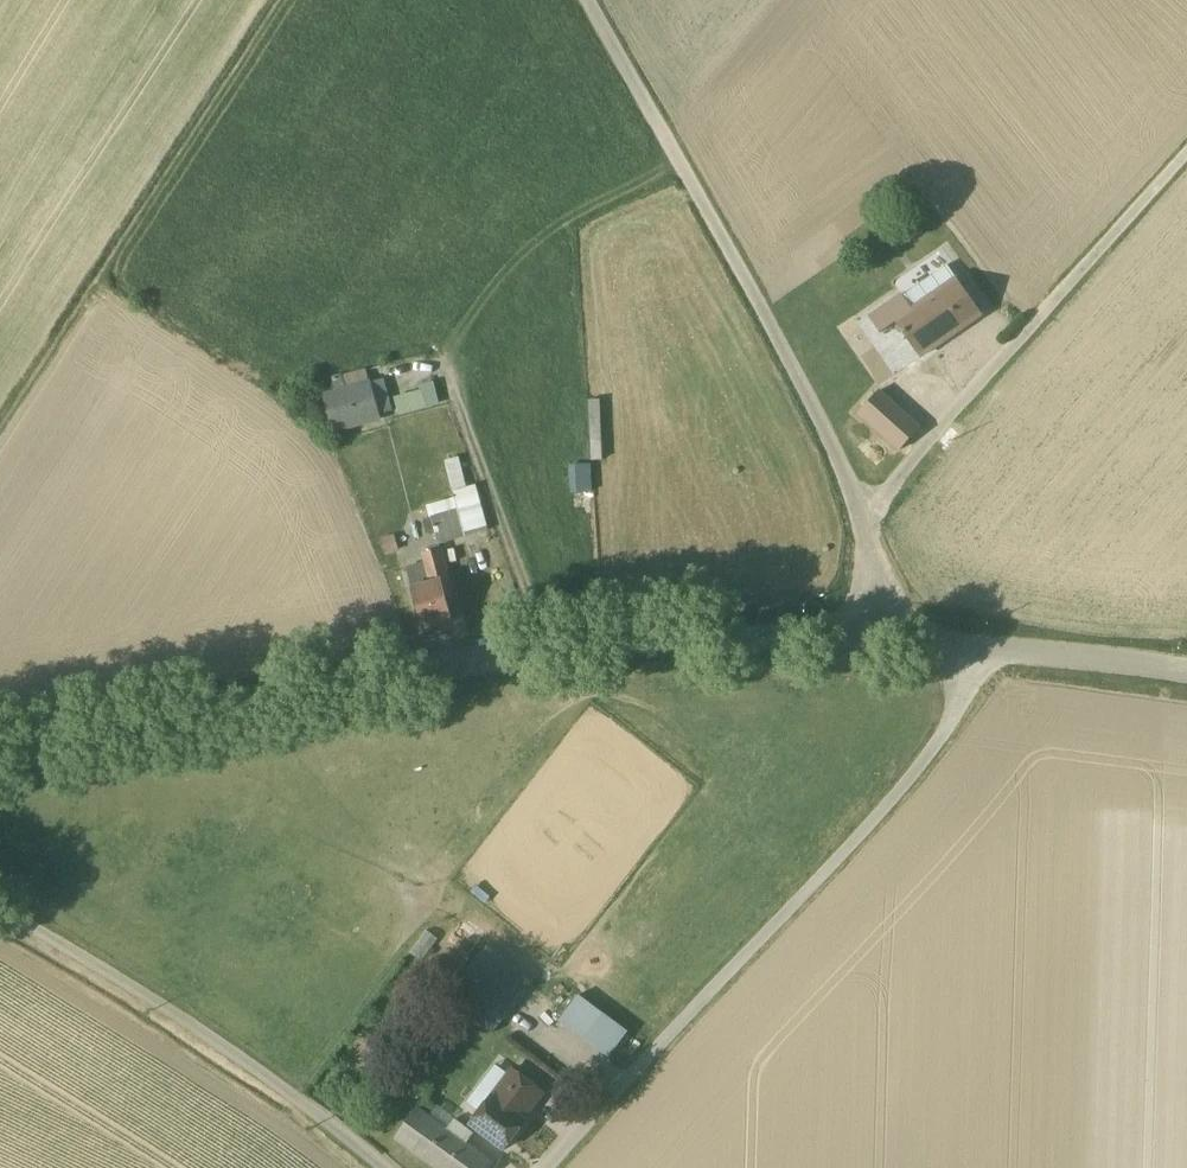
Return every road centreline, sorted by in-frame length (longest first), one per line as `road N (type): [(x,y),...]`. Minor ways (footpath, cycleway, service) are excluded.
road 1 (unclassified): [(0,757),(566,644),(692,637),(872,641)]
road 2 (unclassified): [(548,1167),(950,727),(985,647)]
road 3 (unclassified): [(586,0),(864,515)]
road 4 (unclassified): [(1186,152),(864,515)]
road 5 (unclassified): [(0,911),(240,1057),(382,1167)]
road 6 (unclassified): [(985,647),(1186,670)]
road 7 (unclassified): [(864,515),(872,641)]

